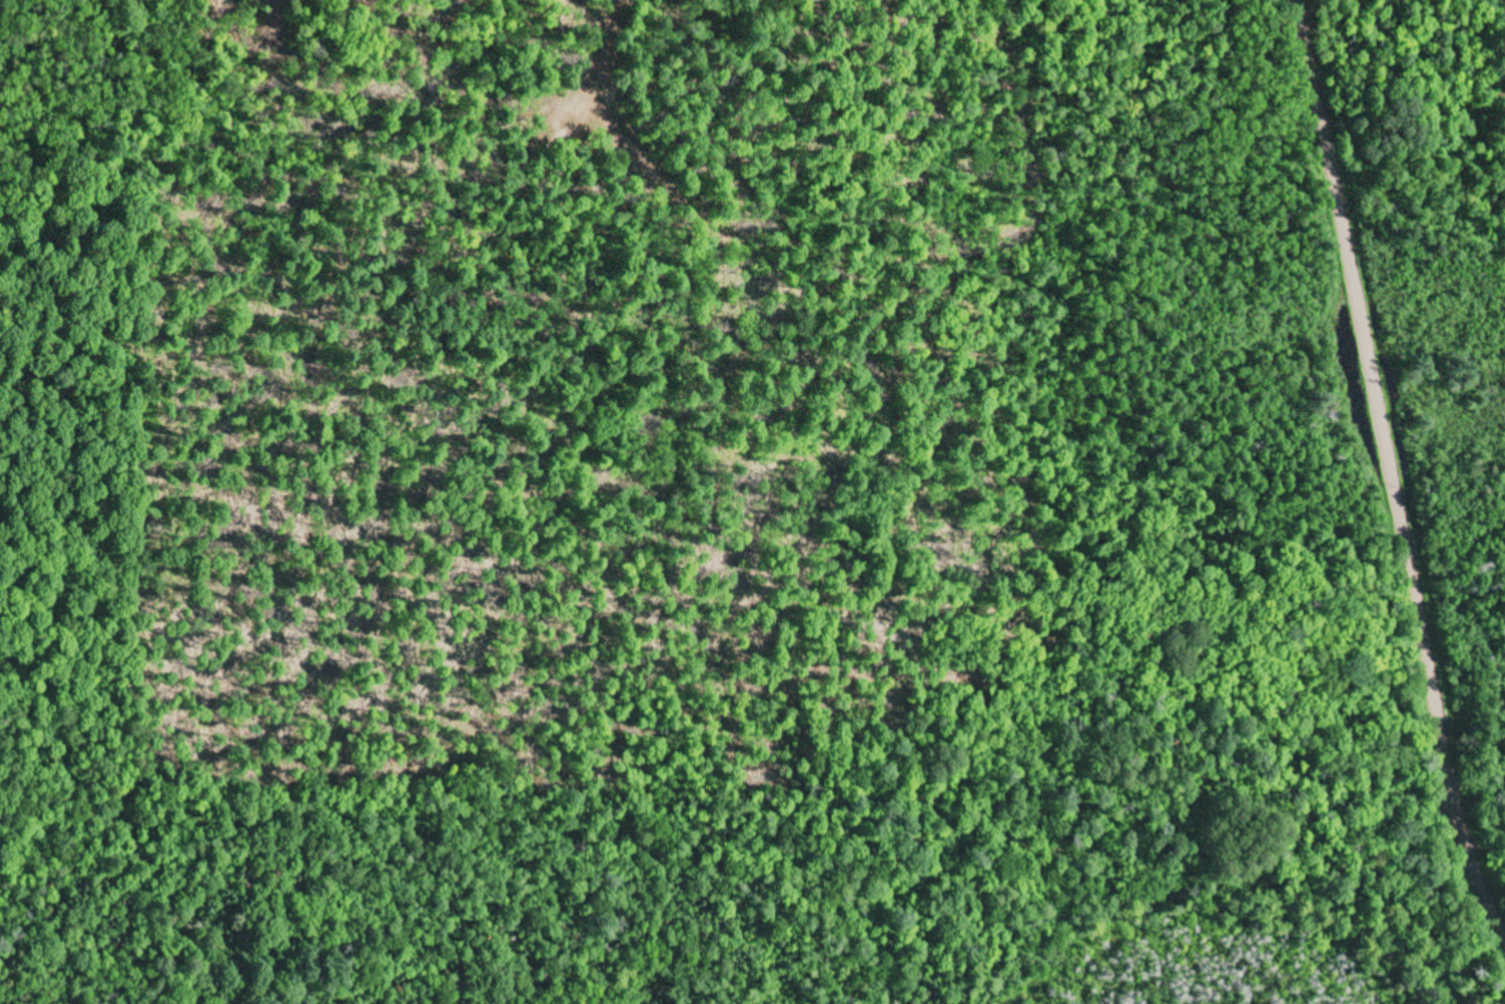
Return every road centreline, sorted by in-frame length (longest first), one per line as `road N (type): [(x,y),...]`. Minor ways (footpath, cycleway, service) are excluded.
road 1 (residential): [(1504,946),(1462,836),(1298,0)]

